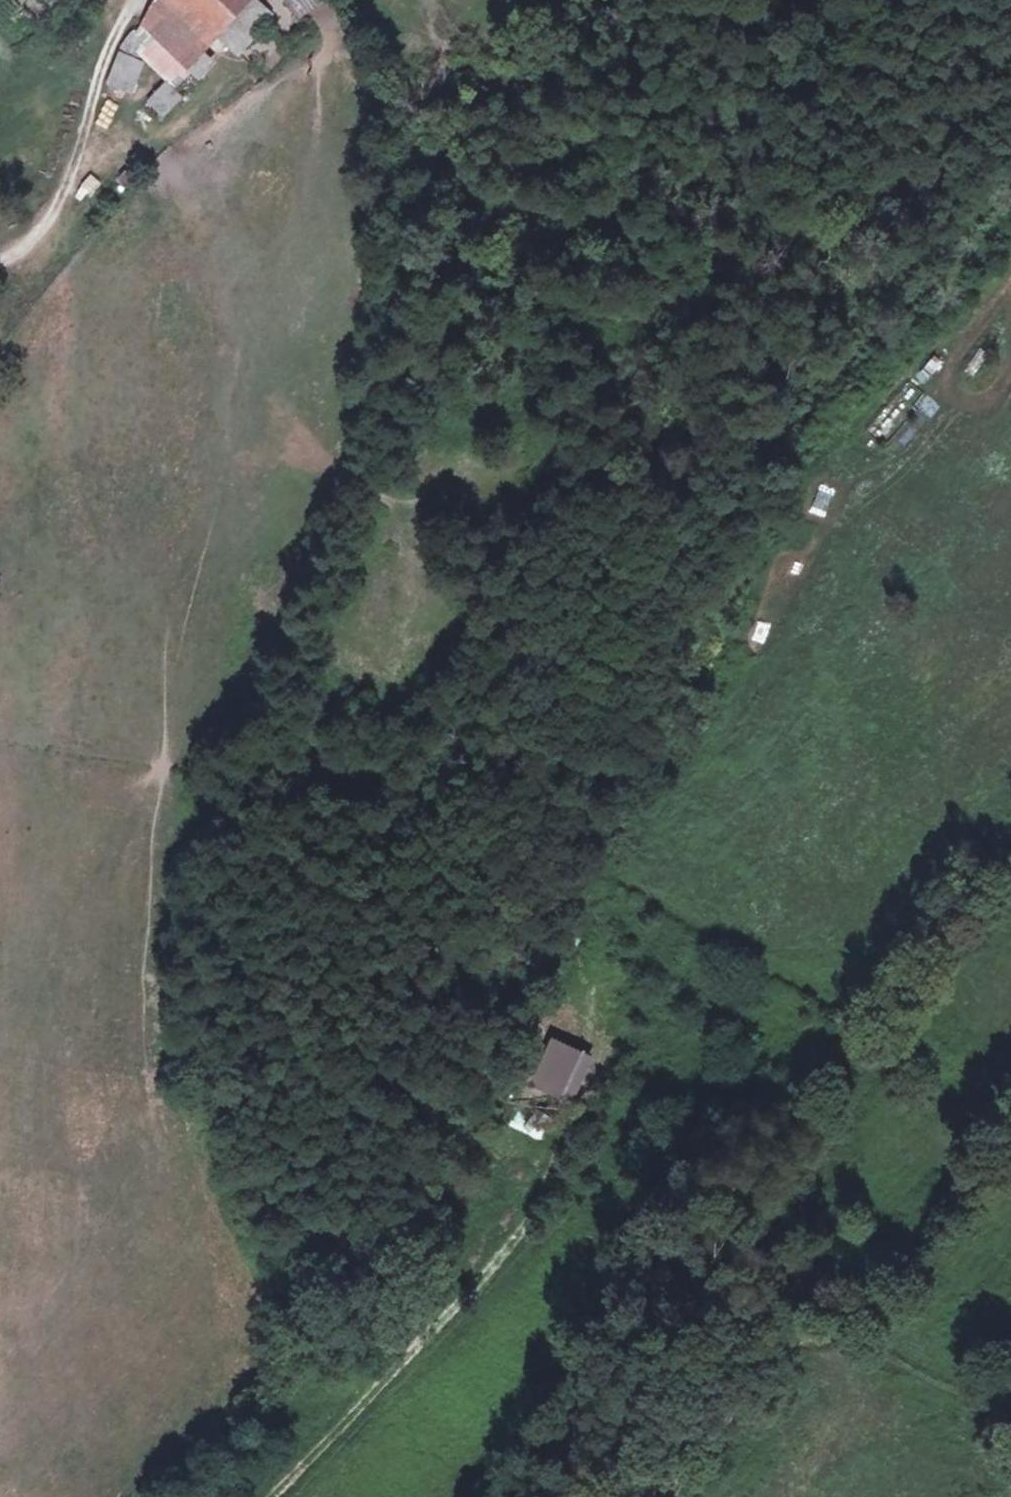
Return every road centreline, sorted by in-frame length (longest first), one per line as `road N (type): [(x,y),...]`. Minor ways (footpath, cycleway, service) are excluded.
road 1 (track): [(0,257),(27,248),(61,201),(97,81),(137,0)]

